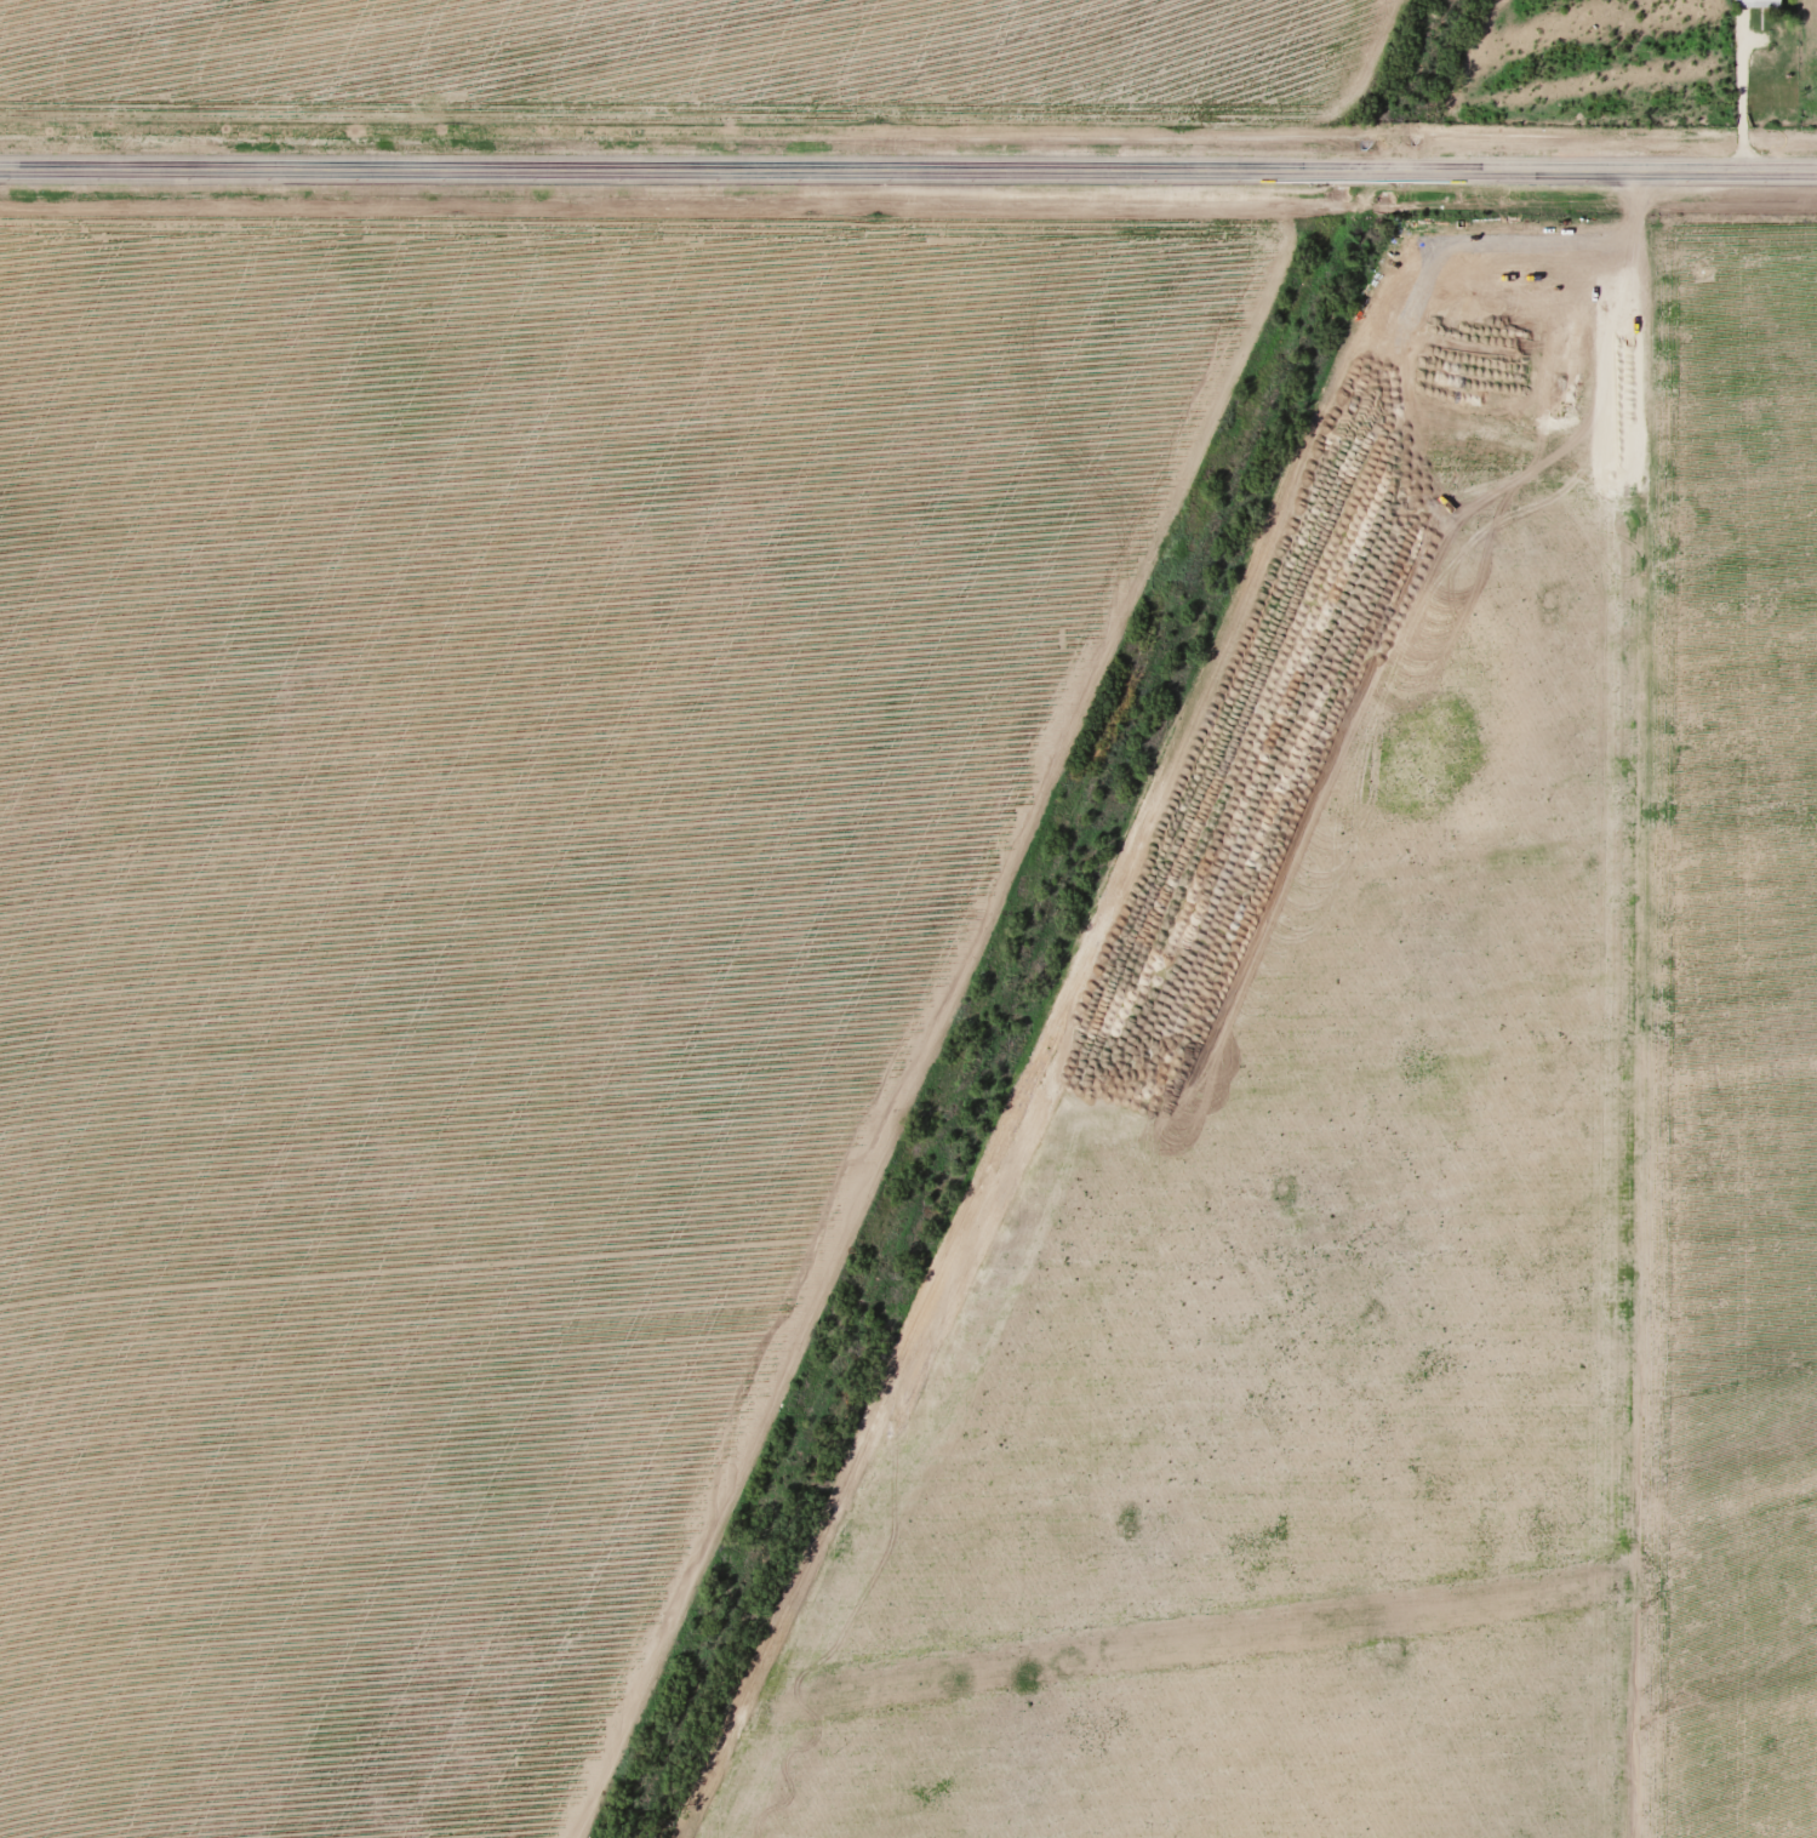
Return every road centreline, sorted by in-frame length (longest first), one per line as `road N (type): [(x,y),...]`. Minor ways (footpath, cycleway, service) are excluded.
road 1 (secondary): [(0,173),(1816,172)]

